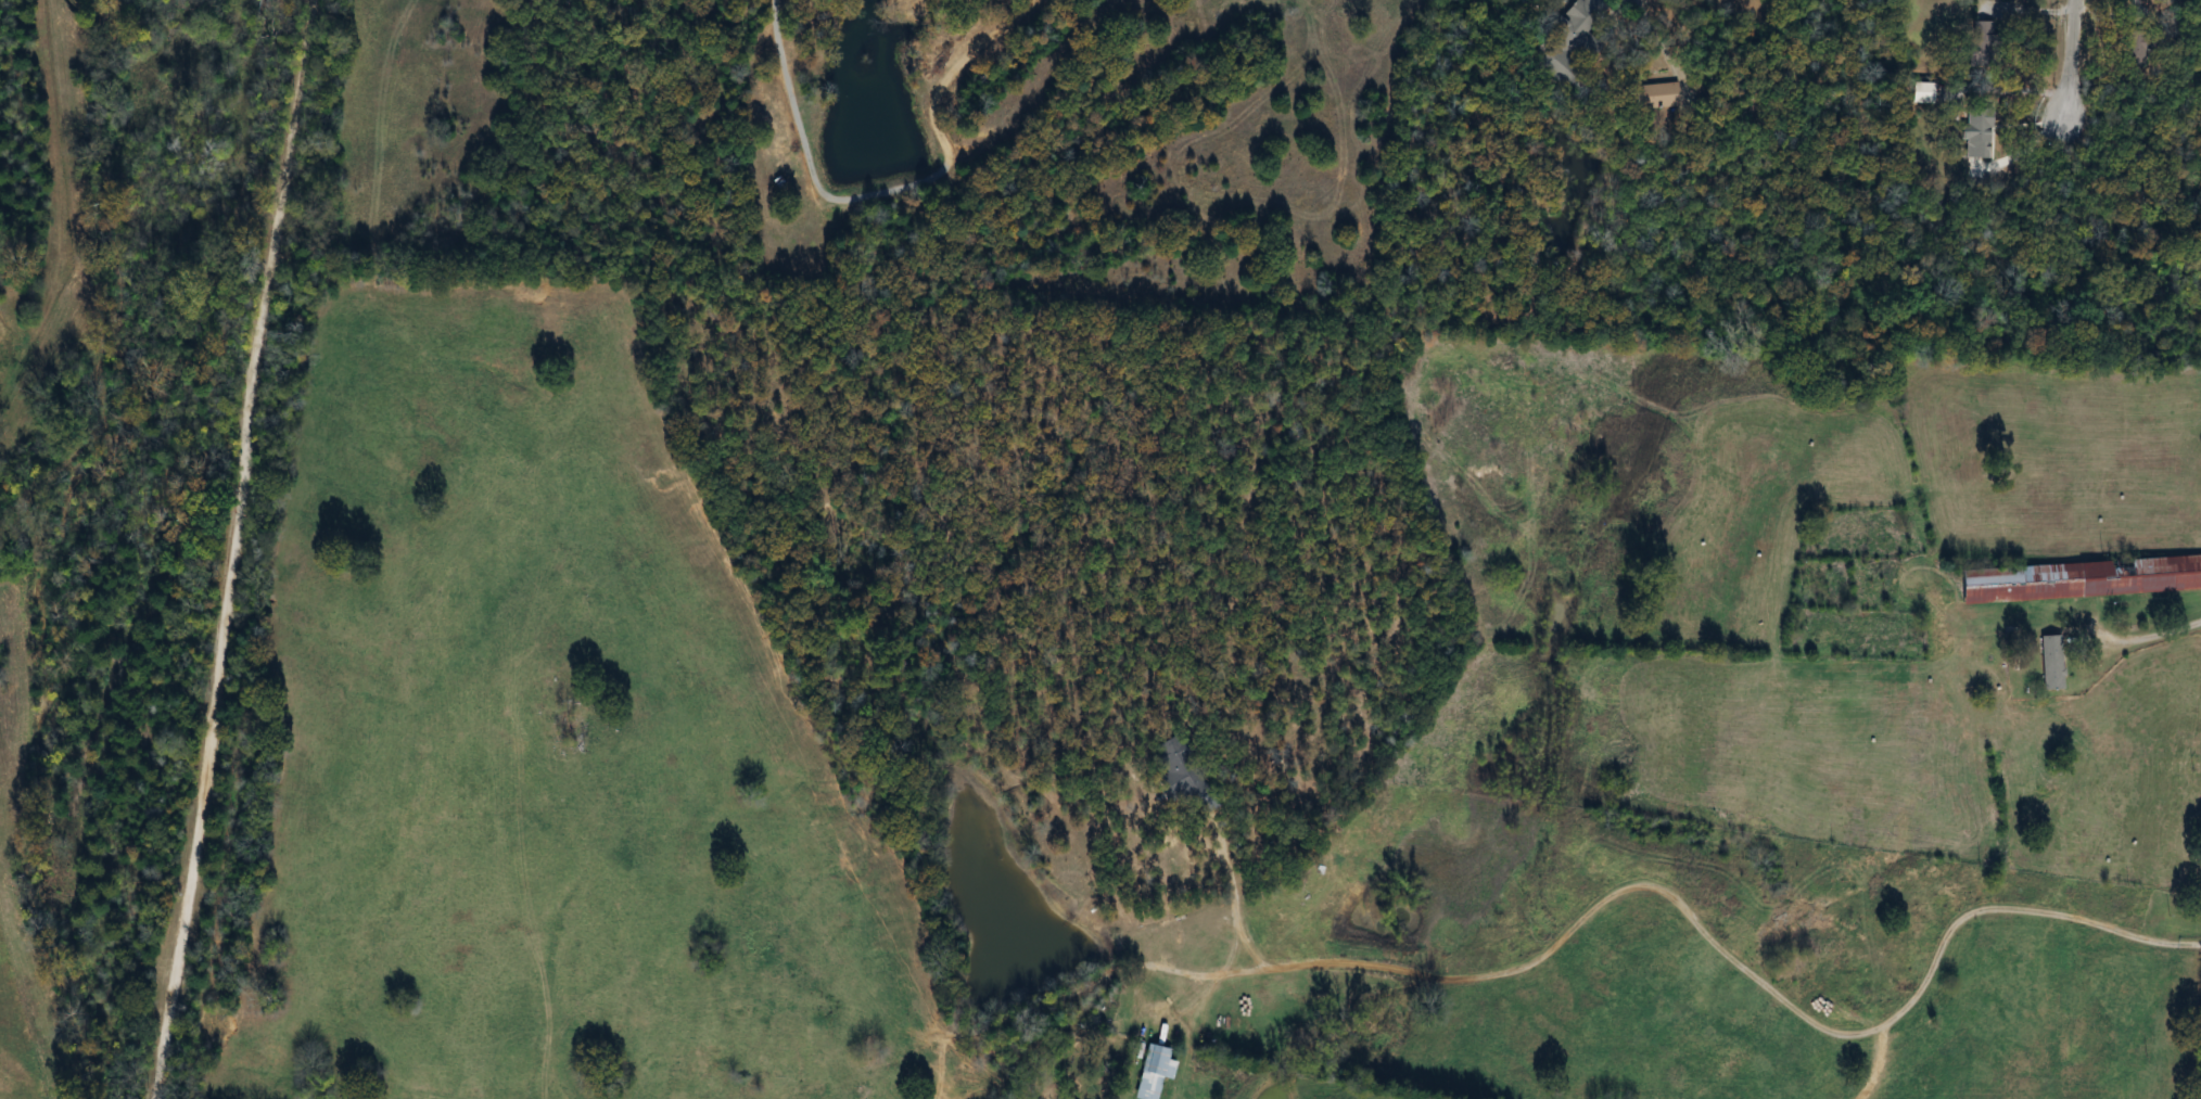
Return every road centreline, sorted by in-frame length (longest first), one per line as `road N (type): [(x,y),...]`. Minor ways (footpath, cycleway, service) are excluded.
road 1 (residential): [(311,0),(247,379),(214,697),(152,1098)]
road 2 (residential): [(2075,0),(2071,127)]

